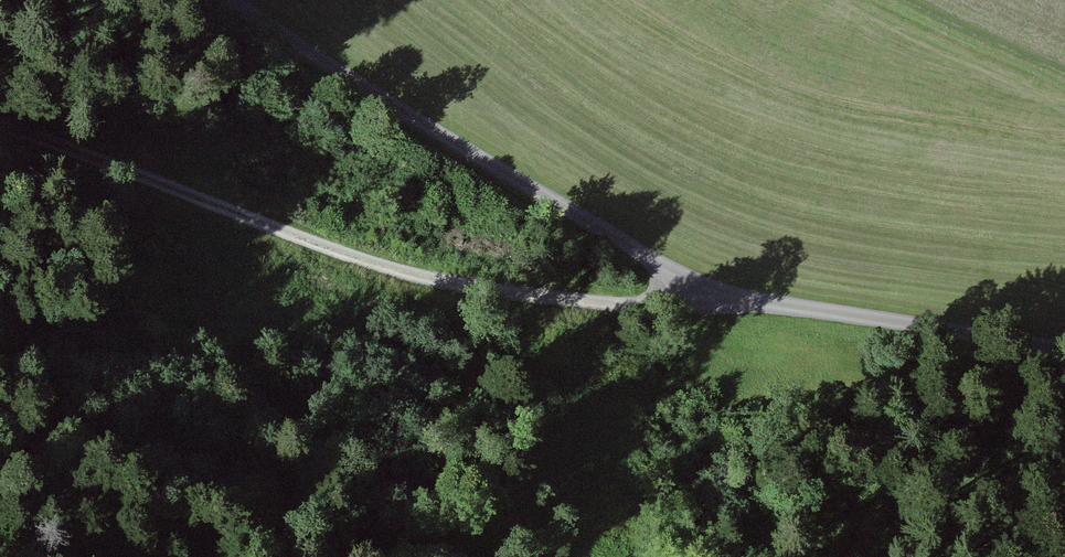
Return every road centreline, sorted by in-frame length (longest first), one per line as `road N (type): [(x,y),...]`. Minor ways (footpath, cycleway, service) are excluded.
road 1 (track): [(0,125),(99,155),(492,306),(609,333),(693,298)]
road 2 (track): [(693,298),(625,244),(288,44),(229,0)]
road 3 (track): [(1064,358),(693,298)]

